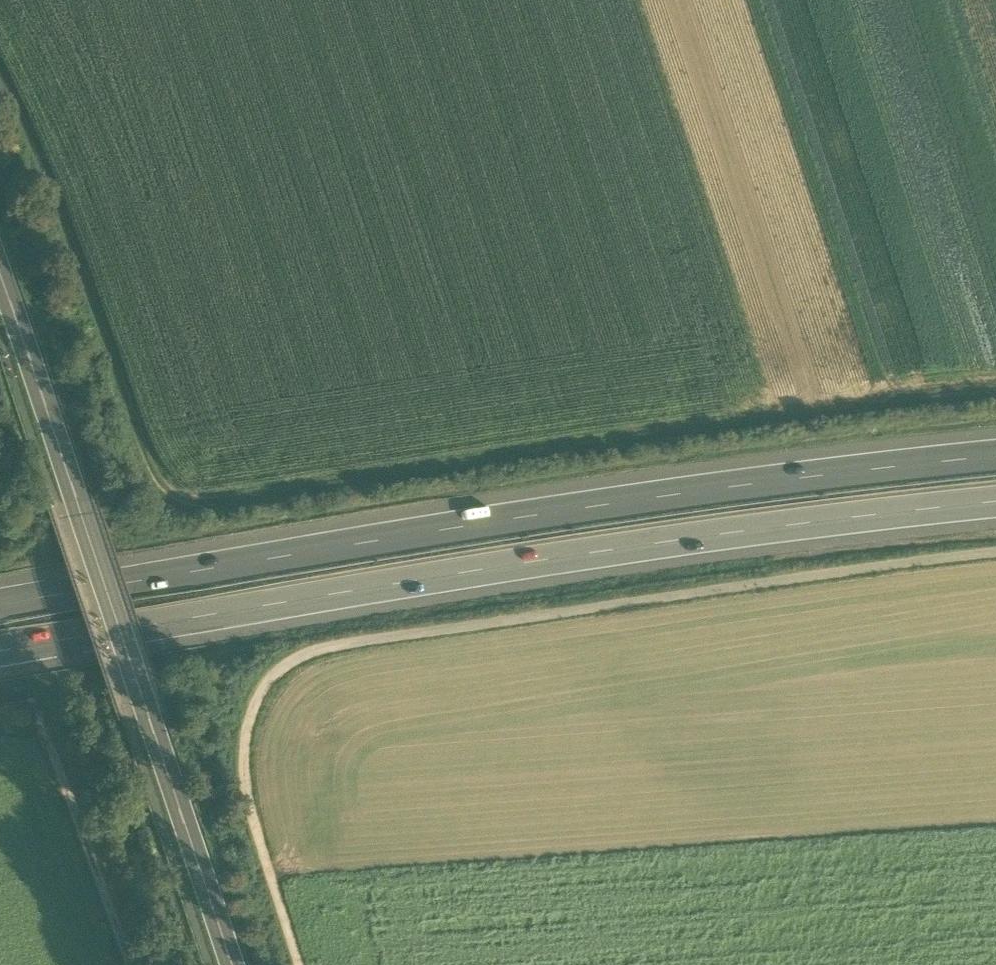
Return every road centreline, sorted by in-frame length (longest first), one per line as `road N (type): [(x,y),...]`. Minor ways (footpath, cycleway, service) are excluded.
road 1 (track): [(0,68),(29,123),(160,493),(174,501),(199,506),(773,416),(995,391)]
road 2 (track): [(995,553),(334,646),(283,667),(252,714),(245,770),(298,964)]
road 3 (motorway): [(0,653),(447,575),(995,504)]
road 4 (motorway): [(995,458),(657,497),(0,606)]
road 5 (tertiary): [(230,964),(0,279)]
road 6 (track): [(128,964),(27,697),(0,701)]

